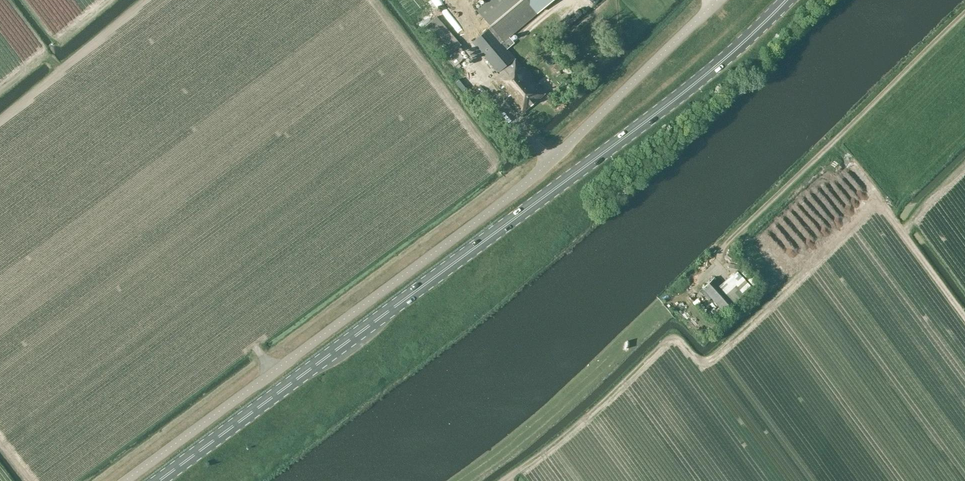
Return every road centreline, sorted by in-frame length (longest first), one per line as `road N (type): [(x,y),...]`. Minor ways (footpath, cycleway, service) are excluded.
road 1 (primary): [(156,480),(657,113),(788,0)]
road 2 (unclassified): [(717,0),(499,204),(124,480)]
road 3 (track): [(683,289),(964,13)]

